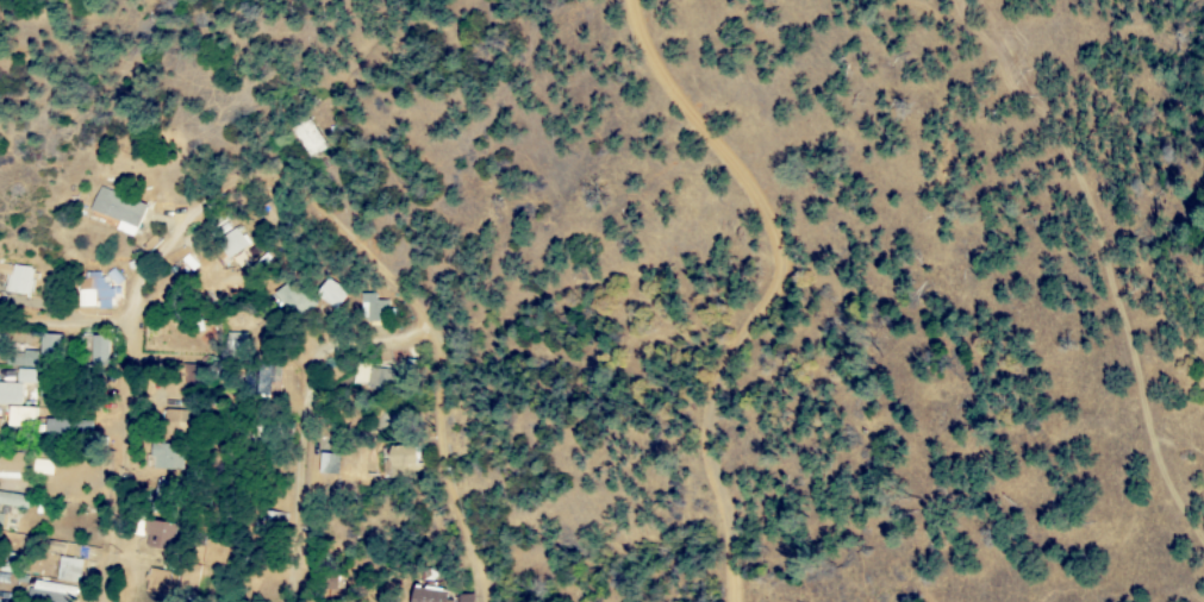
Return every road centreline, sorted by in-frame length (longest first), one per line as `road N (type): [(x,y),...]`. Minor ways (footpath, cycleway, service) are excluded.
road 1 (residential): [(738,601),(713,426),(722,388),(781,264),(780,246),(757,195),(659,67),(634,0)]
road 2 (residential): [(474,601),(444,437),(441,360),(376,250),(349,228)]
road 3 (residential): [(425,343),(335,350),(320,358),(287,601)]
road 4 (residential): [(349,228),(293,184),(249,176),(196,206),(148,270),(133,322)]
road 5 (residential): [(133,322),(127,478),(105,601)]
road 6 (residential): [(261,36),(318,31),(360,57),(364,68),(349,132),(349,228)]
road 7 (track): [(1203,528),(1172,487),(1131,344)]
road 8 (residential): [(133,322),(0,320)]

